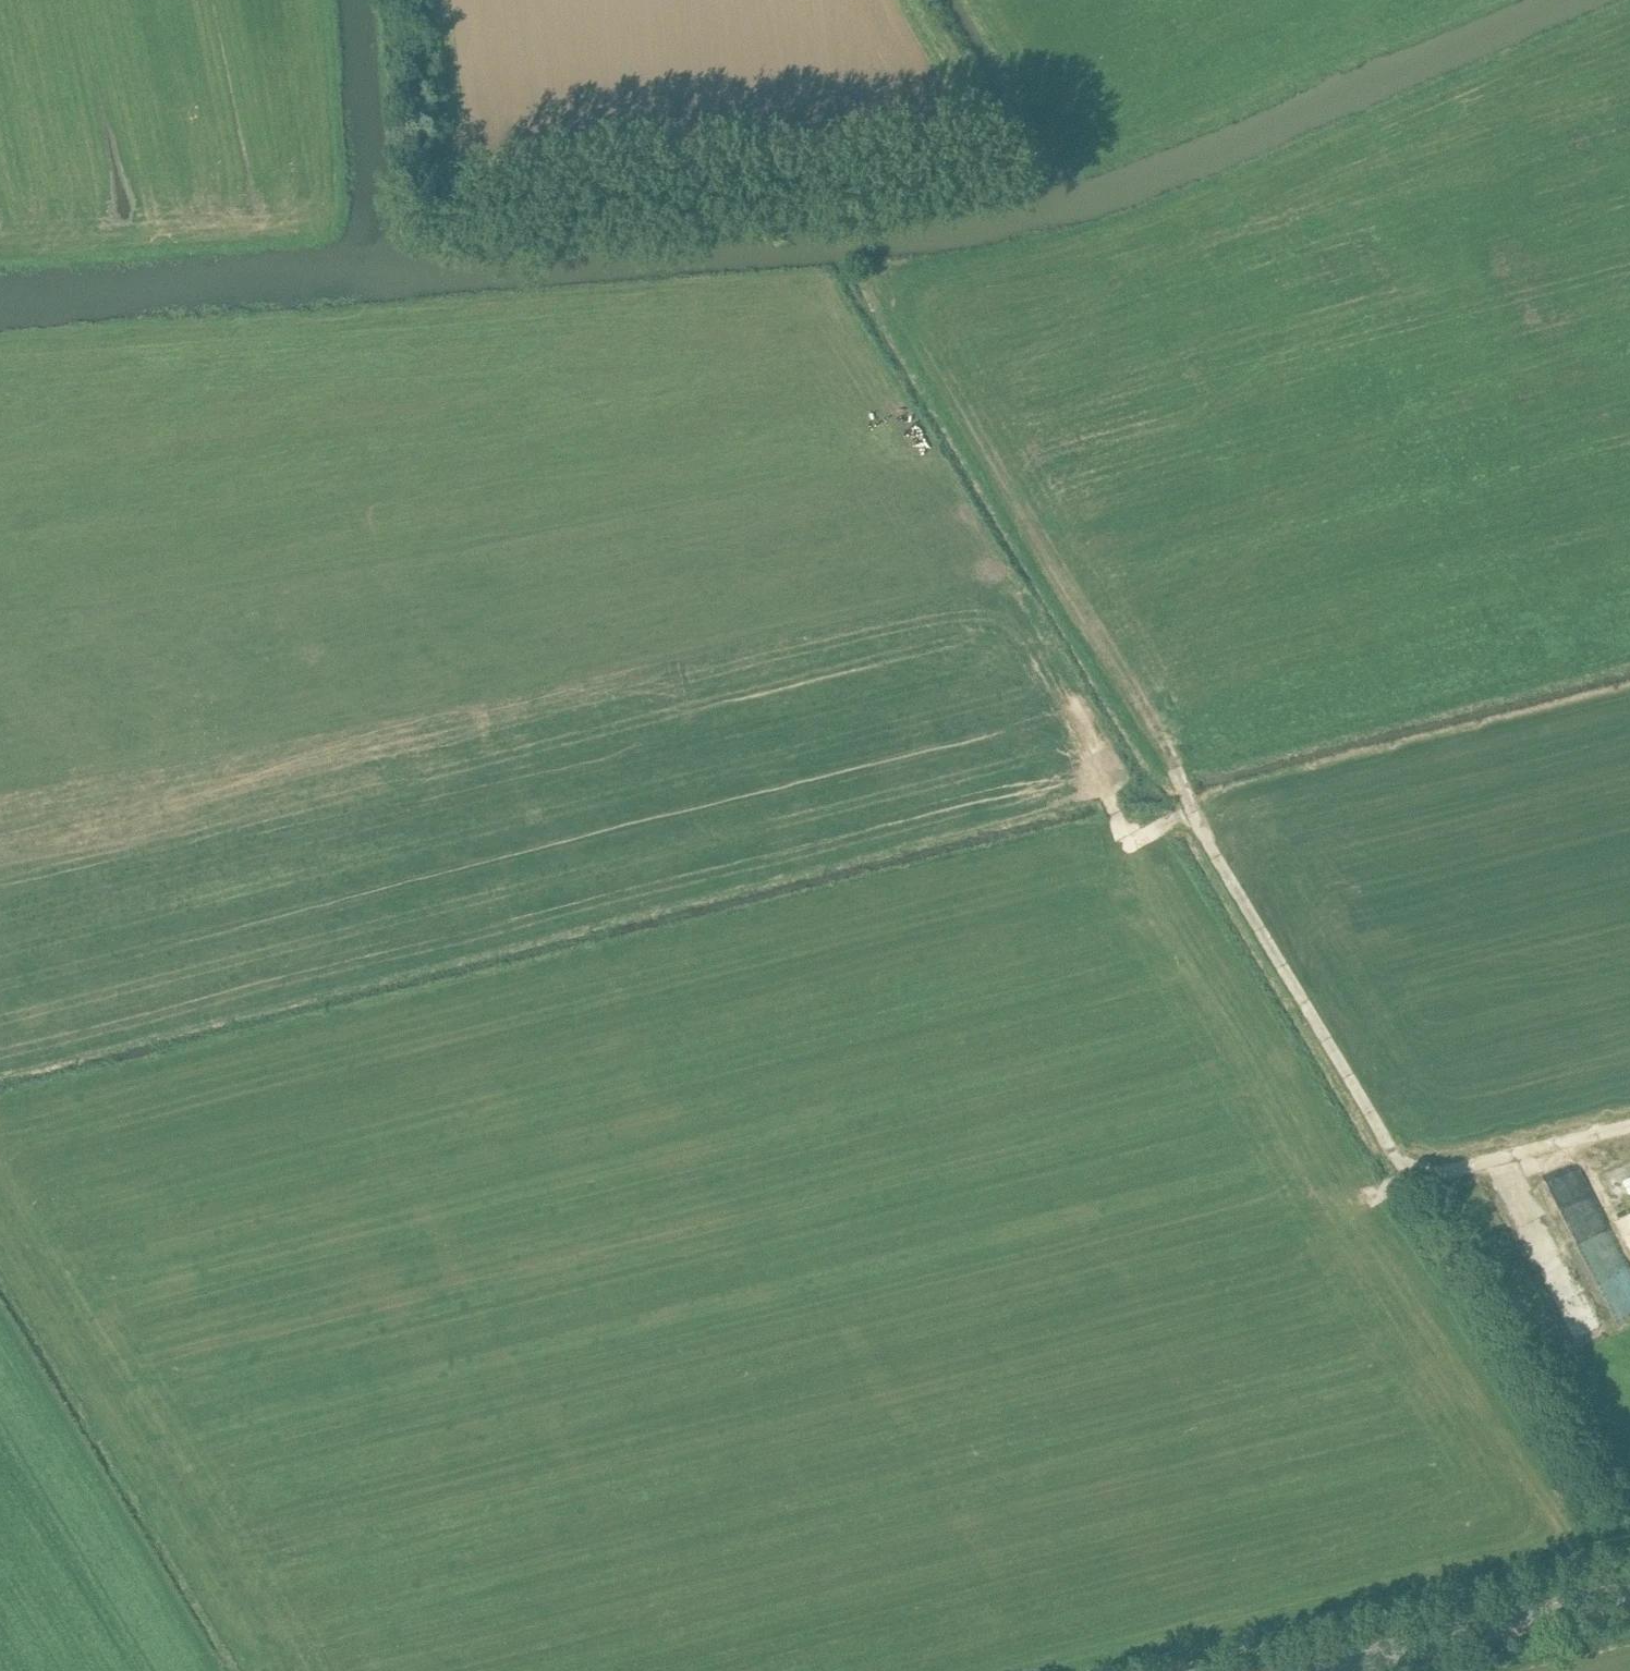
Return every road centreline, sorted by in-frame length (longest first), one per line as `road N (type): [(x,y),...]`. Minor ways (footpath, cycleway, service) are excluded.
road 1 (tertiary): [(1314,1670),(1629,1594)]

